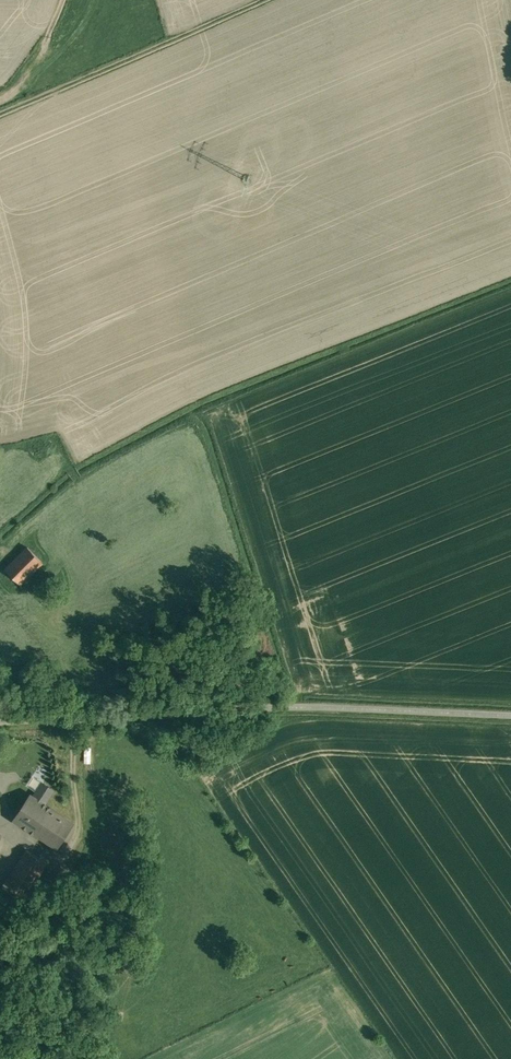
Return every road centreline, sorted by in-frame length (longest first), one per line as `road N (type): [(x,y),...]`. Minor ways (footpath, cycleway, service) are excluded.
road 1 (unclassified): [(0,722),(295,706),(510,714)]
road 2 (track): [(269,0),(0,112)]

